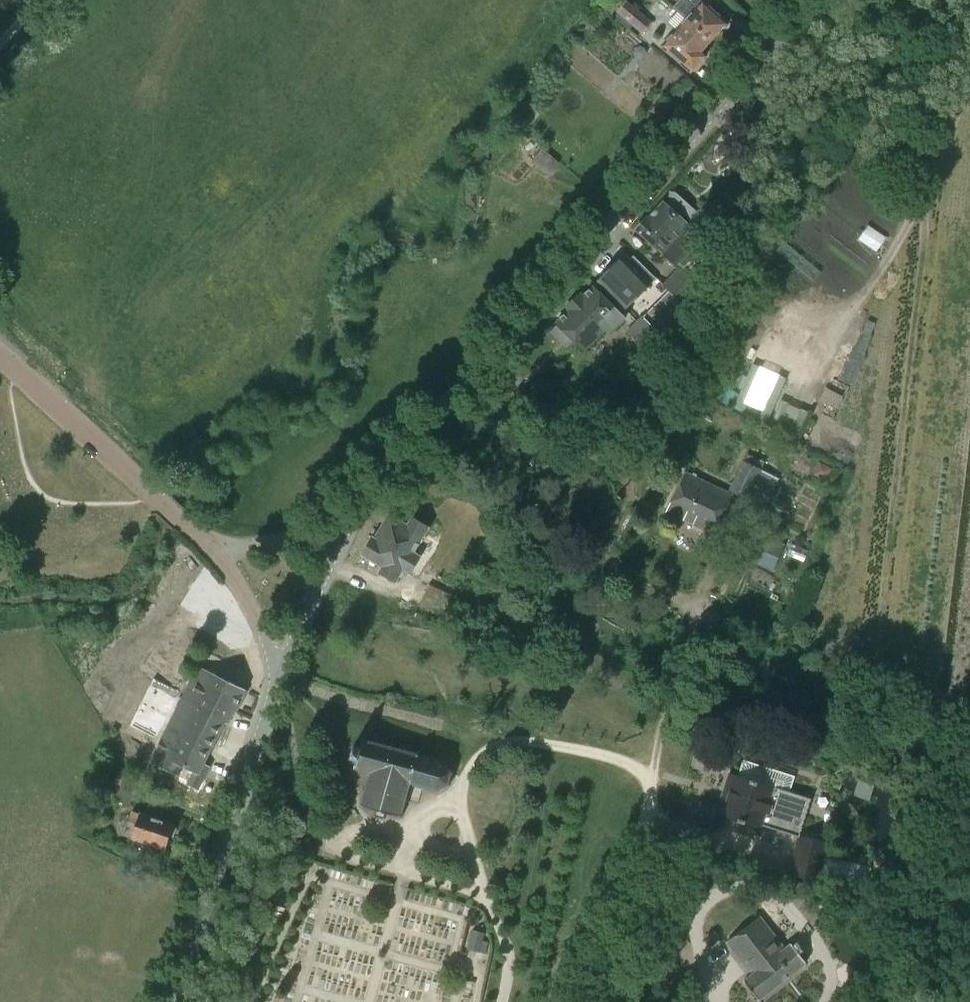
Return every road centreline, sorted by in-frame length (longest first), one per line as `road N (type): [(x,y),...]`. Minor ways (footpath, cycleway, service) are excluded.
road 1 (unclassified): [(353,515),(812,0)]
road 2 (unclassified): [(279,676),(170,1001)]
road 3 (unclassified): [(208,547),(7,360)]
road 4 (unclassified): [(279,676),(353,515)]
road 5 (unclassified): [(353,515),(289,539),(208,547)]
road 6 (unclassified): [(208,547),(253,609),(279,676)]

